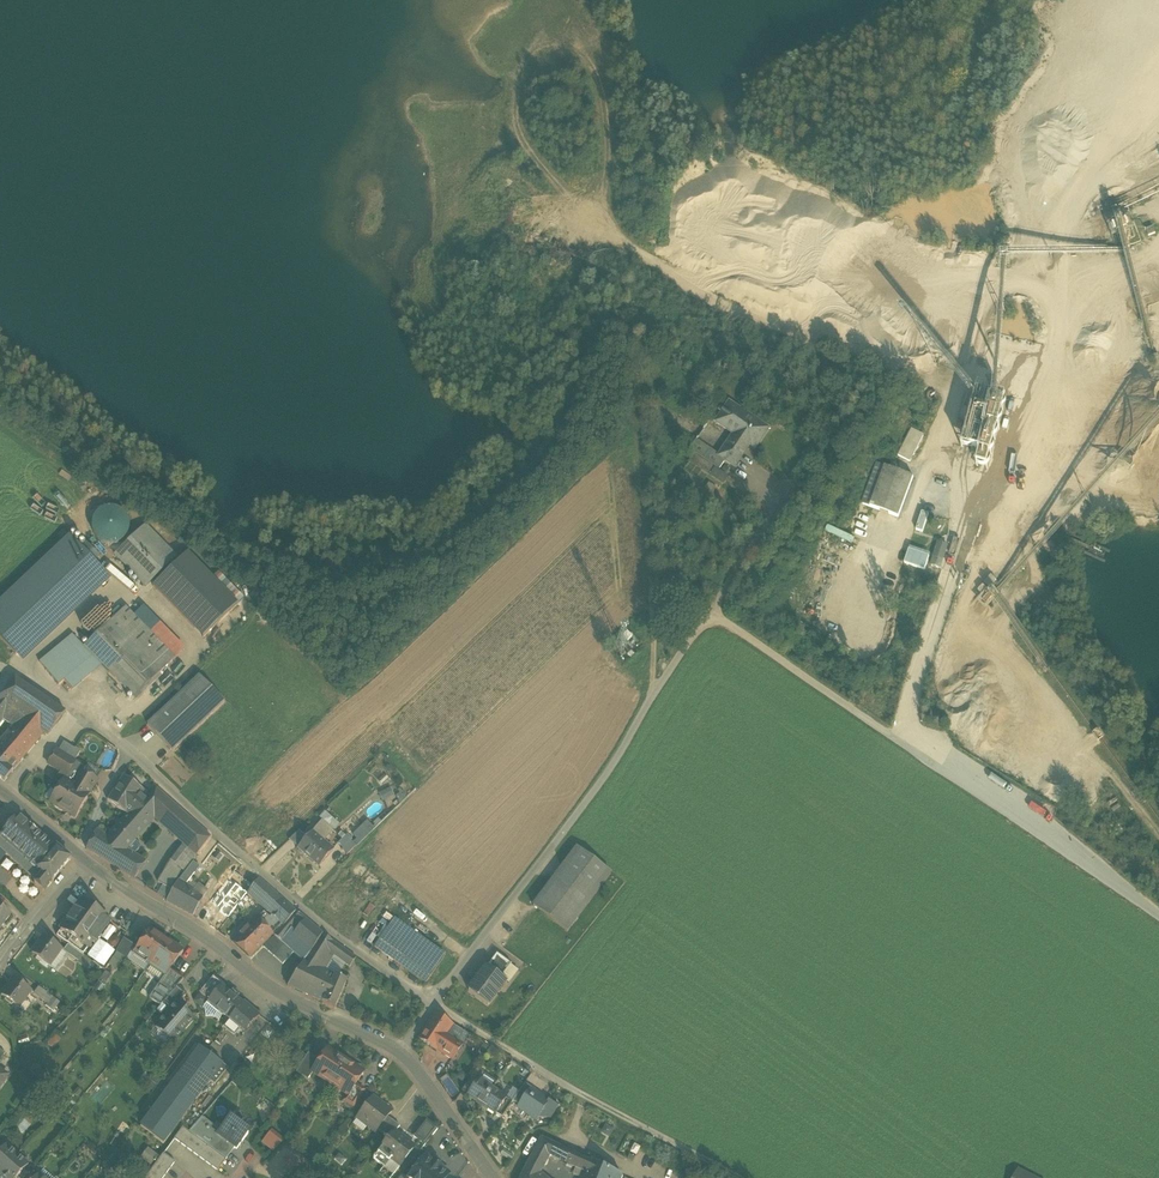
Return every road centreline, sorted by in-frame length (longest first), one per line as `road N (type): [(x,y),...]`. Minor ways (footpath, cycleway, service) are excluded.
road 1 (residential): [(432,1005),(608,771),(826,437)]
road 2 (residential): [(432,1005),(325,930),(129,752)]
road 3 (residential): [(401,1055),(278,992),(89,863)]
road 4 (track): [(708,613),(650,580),(653,695)]
road 5 (residential): [(129,752),(0,666)]
road 6 (residential): [(492,1177),(401,1055)]
road 7 (track): [(650,580),(636,439)]
road 8 (residential): [(89,863),(0,962)]

